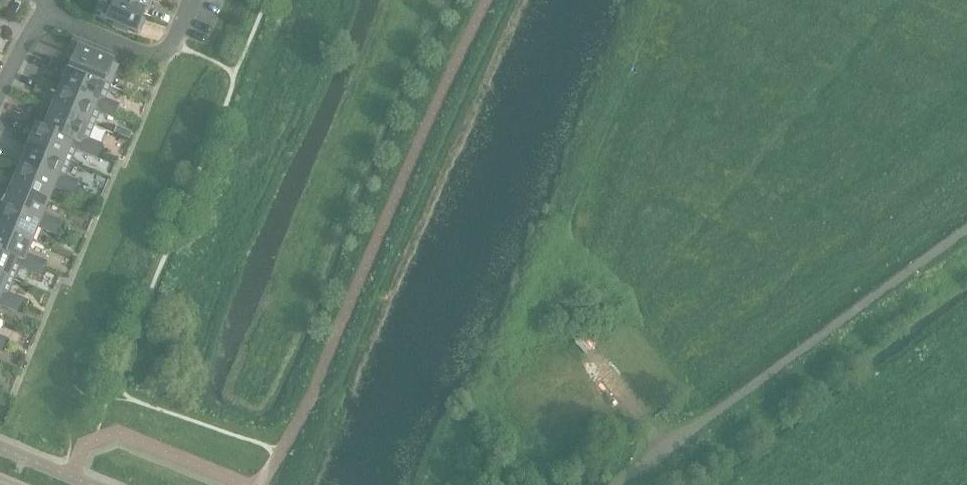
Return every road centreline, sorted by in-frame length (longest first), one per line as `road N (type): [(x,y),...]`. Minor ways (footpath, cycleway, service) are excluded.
road 1 (unclassified): [(617,484),(966,233)]
road 2 (residential): [(45,14),(168,58),(195,0)]

